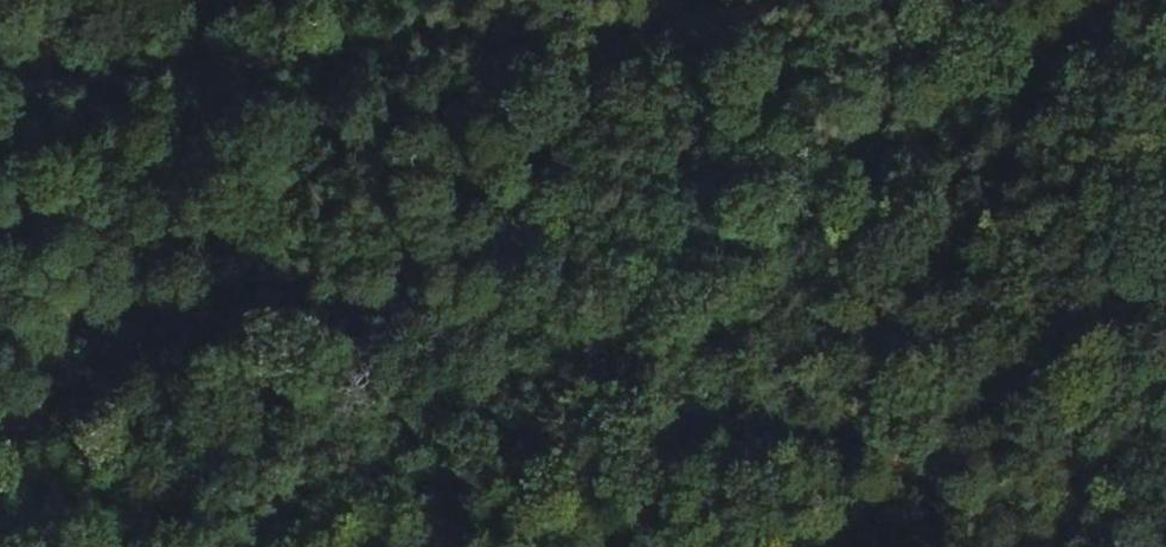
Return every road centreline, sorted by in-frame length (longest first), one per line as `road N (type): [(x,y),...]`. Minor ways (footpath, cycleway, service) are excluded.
road 1 (track): [(263,546),(1112,0)]
road 2 (track): [(802,0),(0,83)]

